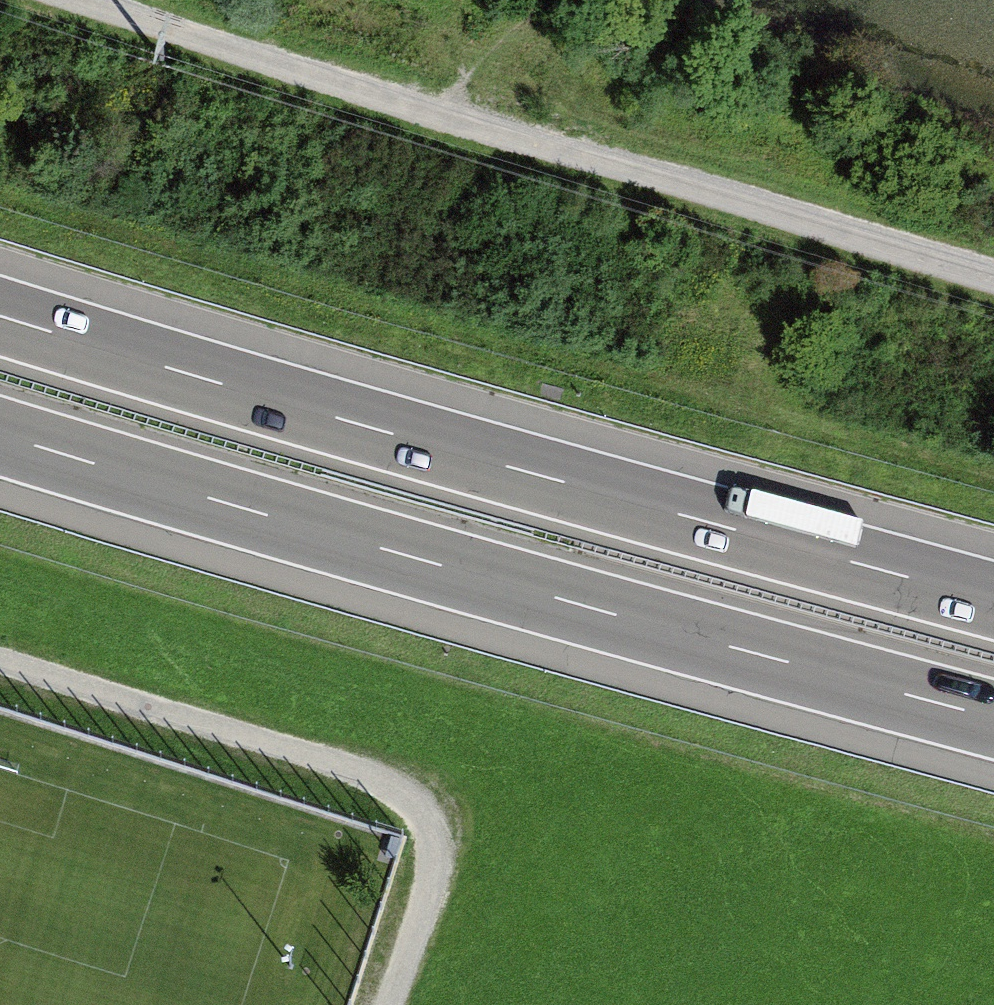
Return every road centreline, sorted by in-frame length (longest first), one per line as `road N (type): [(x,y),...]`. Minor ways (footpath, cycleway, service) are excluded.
road 1 (motorway): [(993,599),(411,439),(0,314)]
road 2 (motorway): [(0,436),(993,720)]
road 3 (track): [(993,275),(95,0)]
road 4 (track): [(382,1004),(430,862),(428,809),(389,783),(0,661)]

